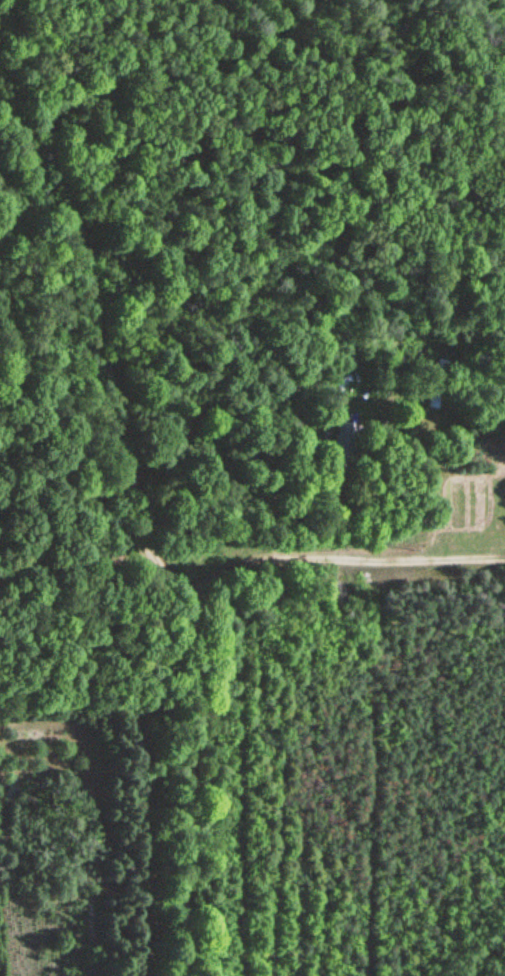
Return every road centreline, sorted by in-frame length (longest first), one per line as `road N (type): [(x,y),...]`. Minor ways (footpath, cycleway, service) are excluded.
road 1 (track): [(174,975),(203,651),(199,609),(141,513),(83,227),(46,134),(0,53)]
road 2 (track): [(0,388),(65,482),(186,590),(225,562),(504,557)]

